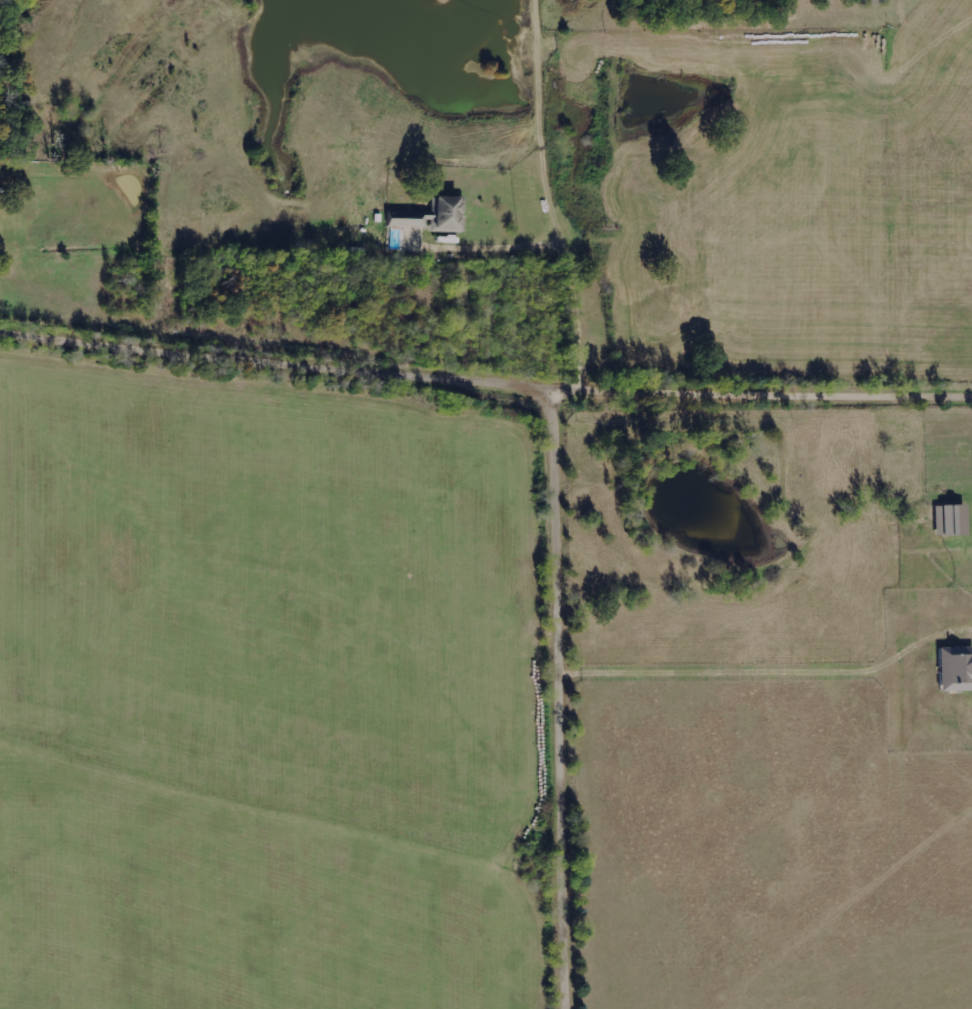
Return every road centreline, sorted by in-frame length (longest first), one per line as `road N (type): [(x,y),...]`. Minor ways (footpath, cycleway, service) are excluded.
road 1 (residential): [(0,332),(582,391),(971,399)]
road 2 (residential): [(574,1008),(554,388)]
road 3 (residential): [(582,391),(577,288),(543,151)]

